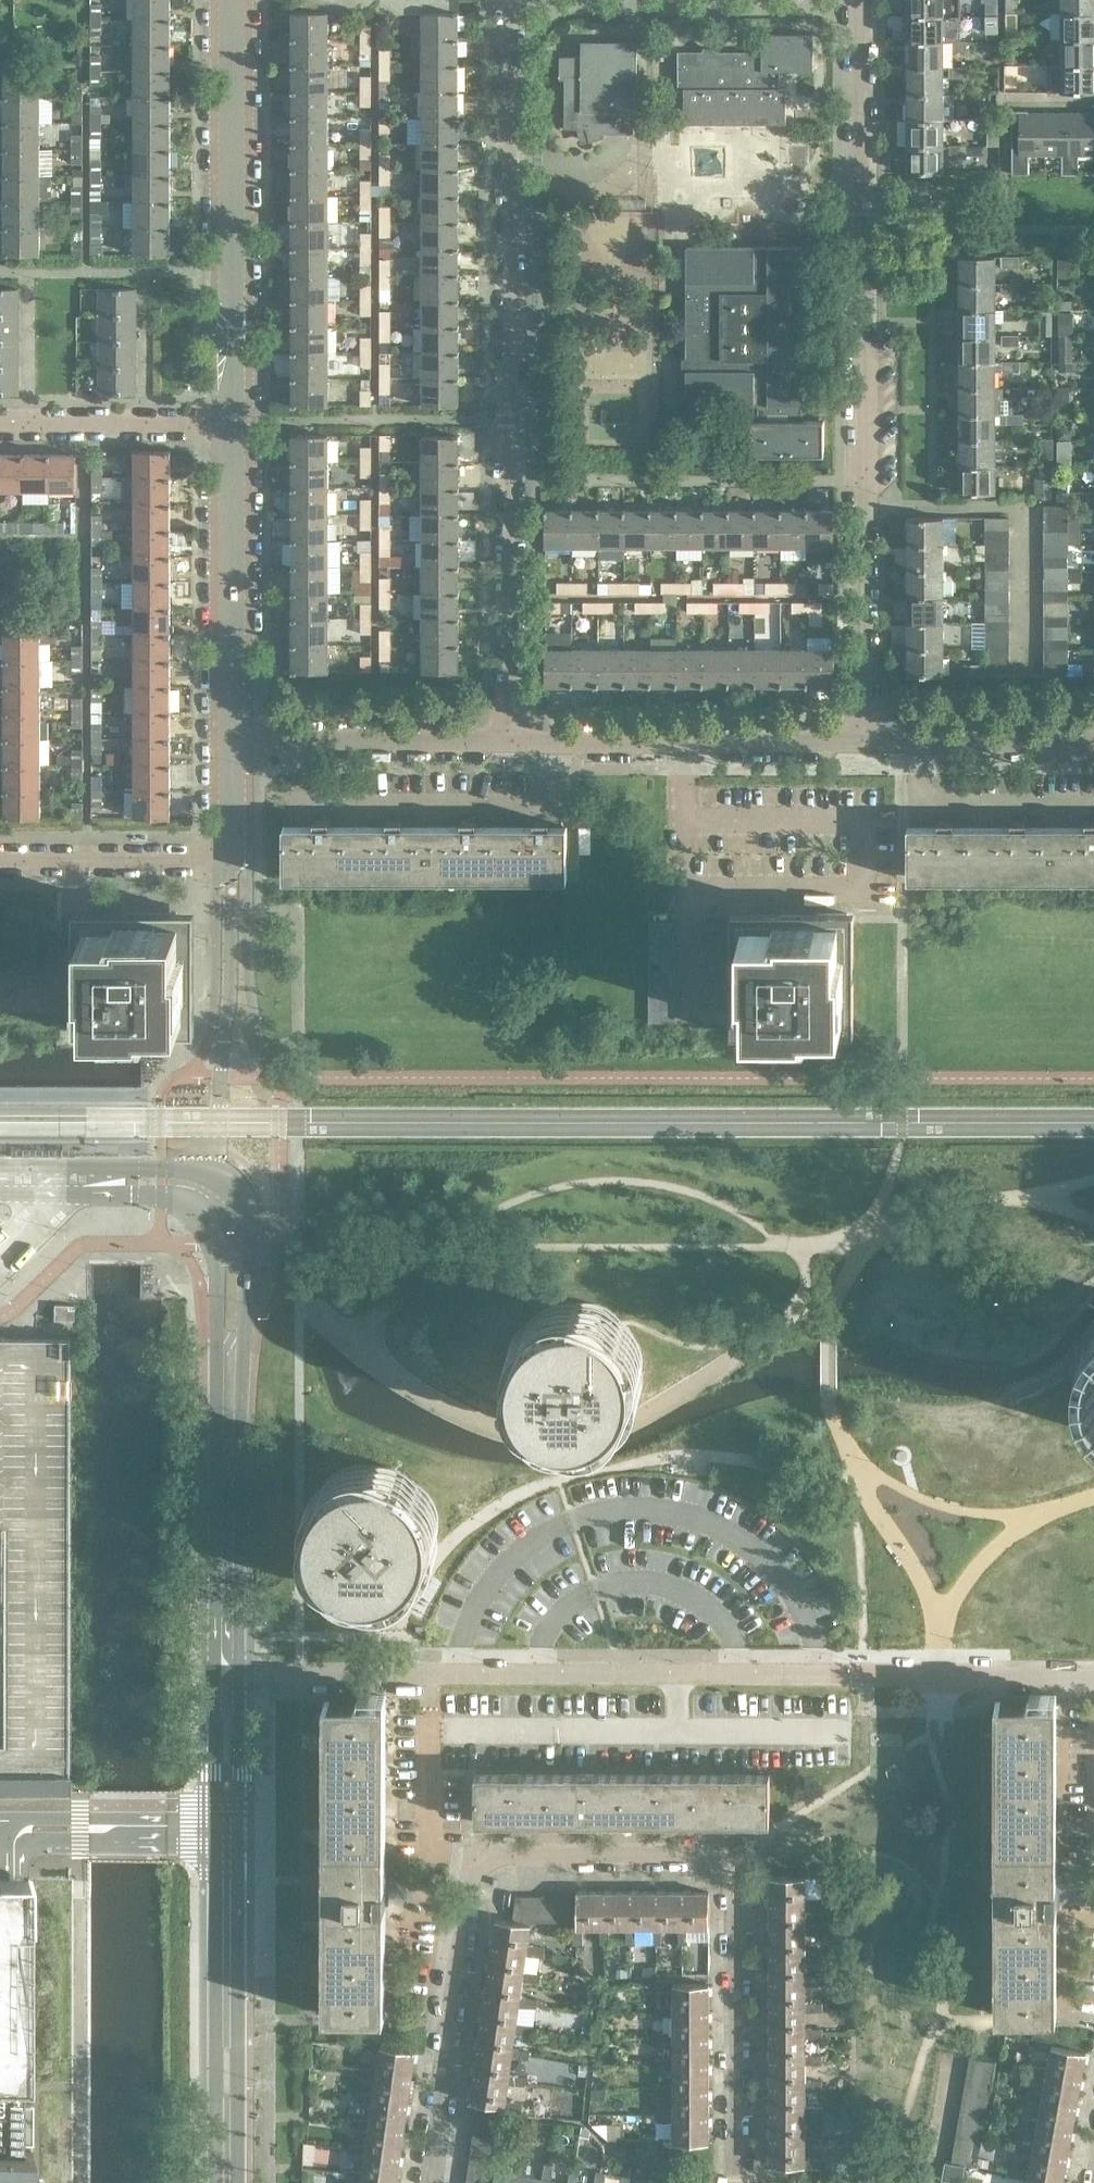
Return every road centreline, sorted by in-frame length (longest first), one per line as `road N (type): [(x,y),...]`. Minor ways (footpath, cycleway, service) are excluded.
road 1 (residential): [(223,1670),(955,1671),(1012,1682),(1093,1683)]
road 2 (residential): [(863,736),(854,481),(856,0)]
road 3 (residential): [(508,736),(508,0)]
road 4 (residential): [(456,1844),(735,1851),(732,2182)]
road 5 (residential): [(233,423),(230,0)]
road 6 (tertiary): [(225,2182),(225,1829)]
road 7 (residential): [(419,2182),(448,1965),(456,1844)]
road 8 (residential): [(541,737),(531,795),(315,800),(307,740)]
road 9 (residential): [(541,737),(863,736)]
road 10 (residential): [(230,738),(233,423)]
road 11 (unclassified): [(204,1172),(231,999),(231,867)]
road 12 (tertiary): [(223,1670),(231,1403)]
road 13 (tertiary): [(231,1403),(243,1363),(244,1212),(204,1172)]
road 14 (residential): [(915,742),(915,800),(1093,808)]
road 15 (residential): [(0,424),(233,423)]
road 16 (residential): [(231,867),(0,863)]
road 17 (unclassified): [(0,1830),(225,1829)]
road 18 (tertiary): [(204,1172),(0,1166)]
road 19 (tertiary): [(194,1209),(214,1243),(216,1359),(231,1403)]
road 20 (residential): [(508,736),(307,740)]
road 21 (tertiary): [(0,1191),(162,1193),(194,1209)]
road 22 (residential): [(915,742),(1093,739)]
road 23 (residential): [(456,1844),(429,1843),(433,1693)]
road 24 (tertiary): [(225,1829),(223,1670)]
road 25 (residential): [(231,867),(230,738)]

